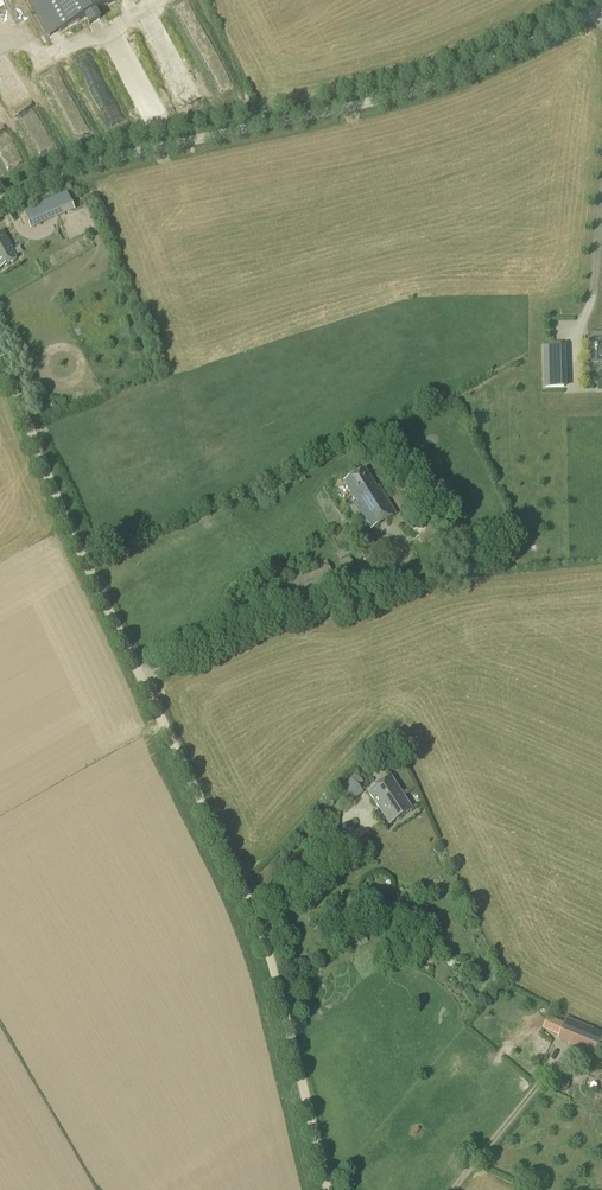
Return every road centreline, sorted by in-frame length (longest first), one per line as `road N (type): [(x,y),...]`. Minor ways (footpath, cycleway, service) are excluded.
road 1 (unclassified): [(329,1189),(266,941),(87,562),(0,355)]
road 2 (unclassified): [(0,199),(106,160),(443,84),(601,10)]

